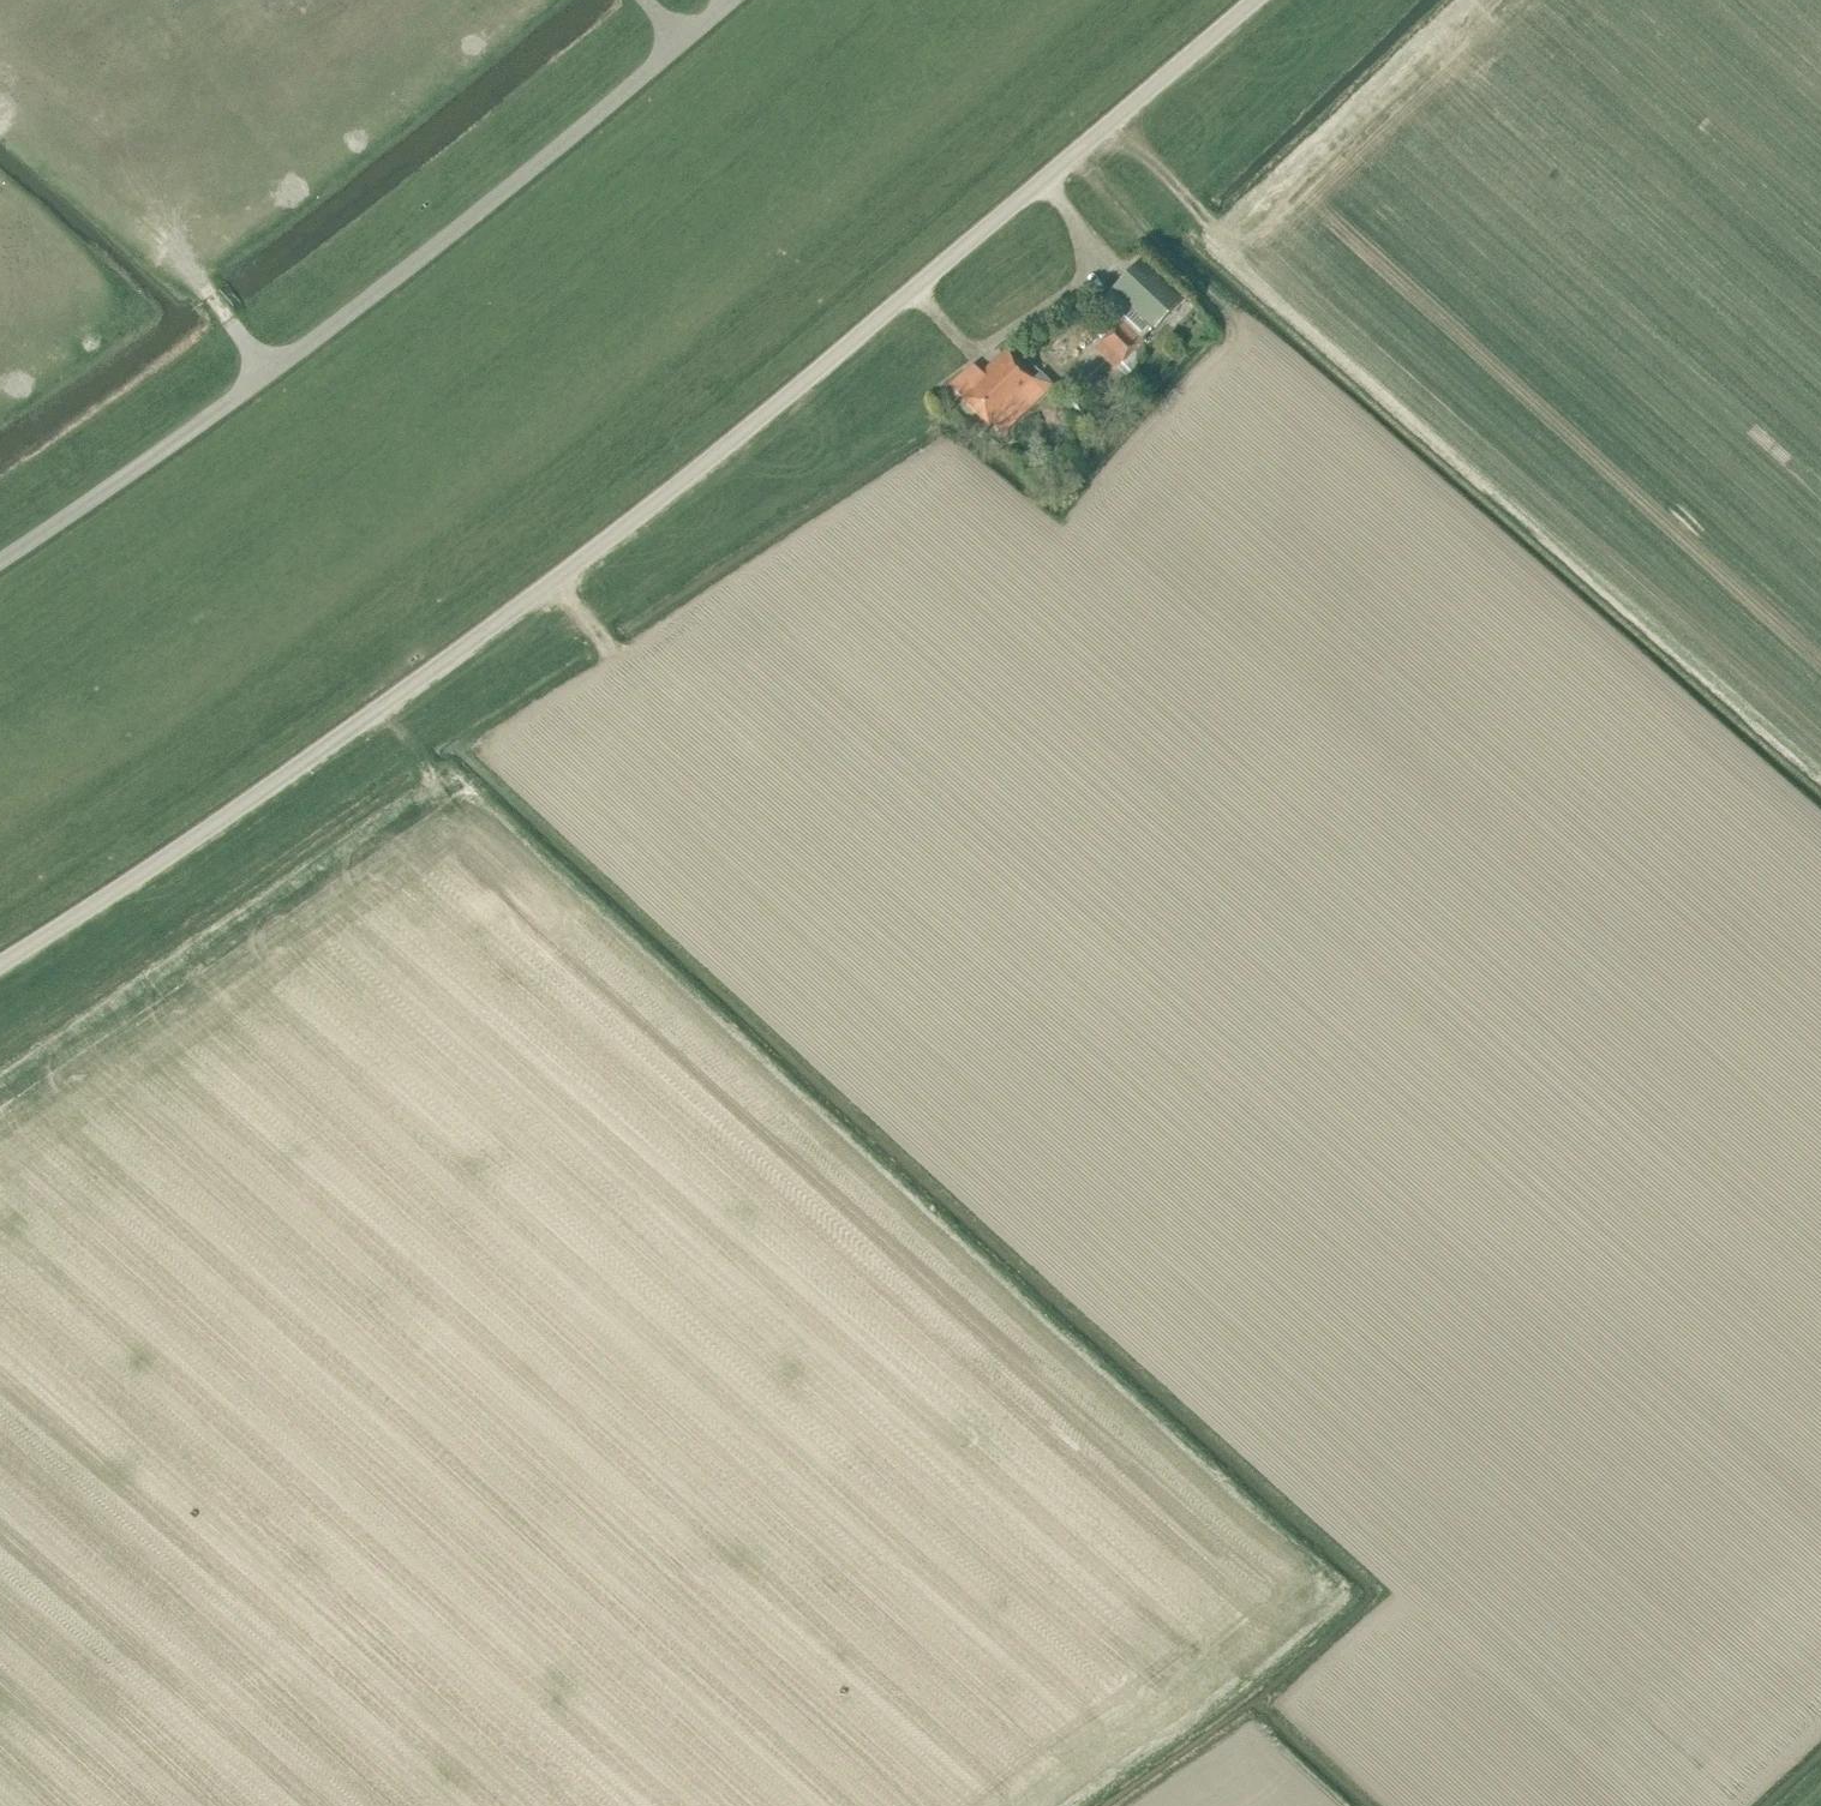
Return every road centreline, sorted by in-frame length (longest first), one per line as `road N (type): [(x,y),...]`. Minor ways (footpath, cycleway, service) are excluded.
road 1 (unclassified): [(0,964),(258,794),(527,602),(731,442),(1254,0)]

